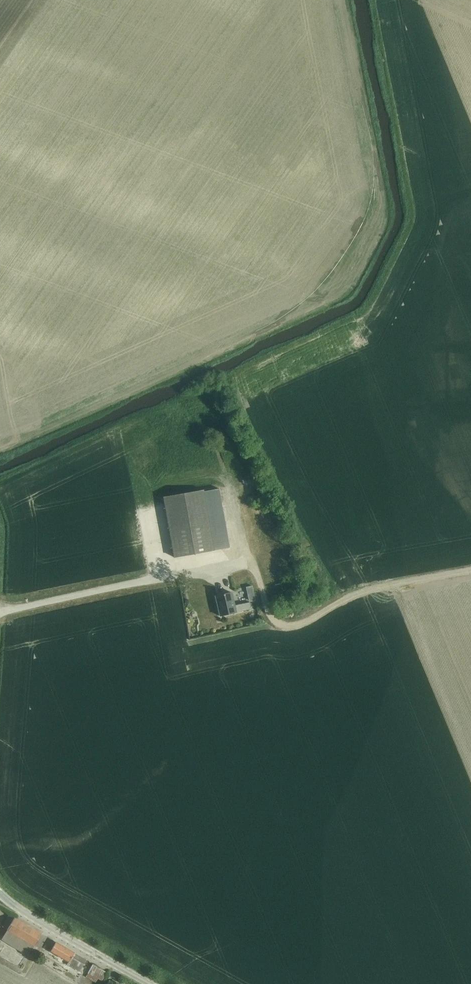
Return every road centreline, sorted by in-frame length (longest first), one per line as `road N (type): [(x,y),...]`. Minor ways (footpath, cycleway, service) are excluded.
road 1 (unclassified): [(0,894),(149,983)]
road 2 (unclassified): [(0,611),(153,581)]

